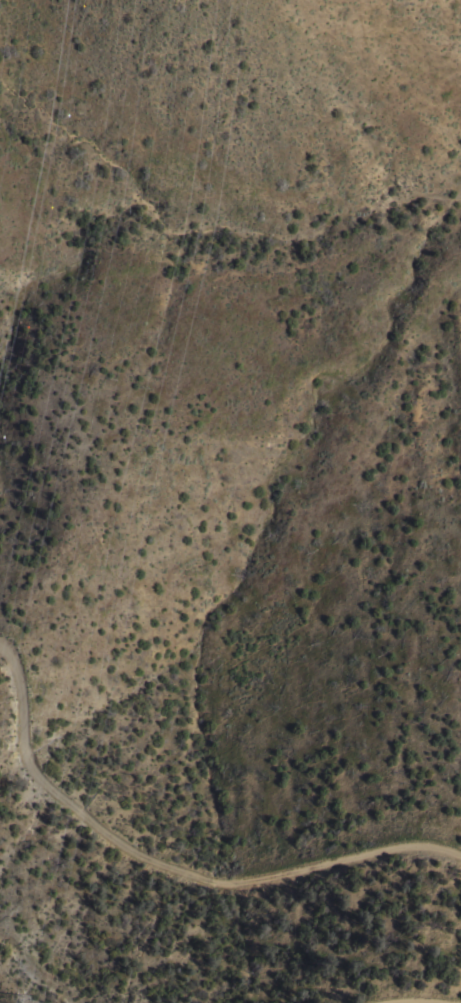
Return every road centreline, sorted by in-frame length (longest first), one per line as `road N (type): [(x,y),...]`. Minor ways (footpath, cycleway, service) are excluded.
road 1 (track): [(460,838),(396,824),(249,865),(188,863),(98,808),(34,755),(23,733),(12,649),(0,636)]
road 2 (track): [(318,1002),(381,985),(460,988)]

